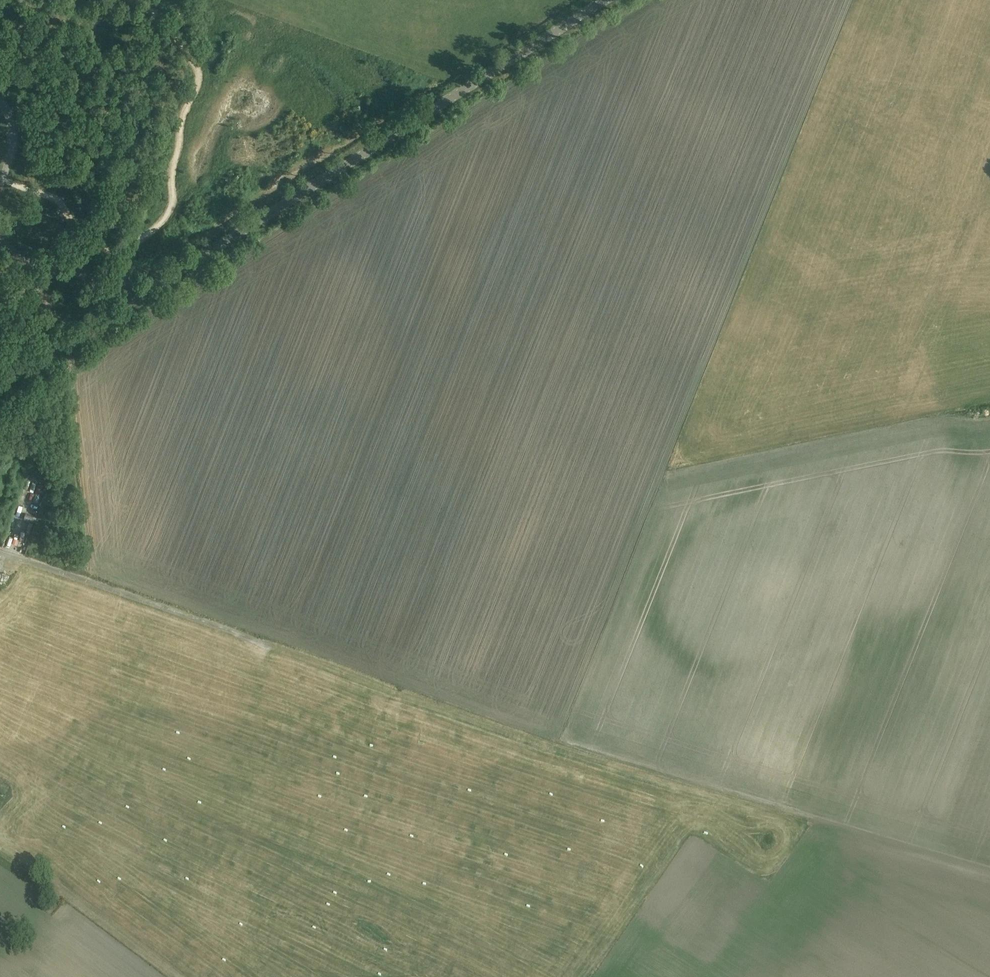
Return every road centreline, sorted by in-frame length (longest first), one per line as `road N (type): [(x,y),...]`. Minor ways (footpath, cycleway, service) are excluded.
road 1 (track): [(989,875),(541,743),(13,557)]
road 2 (unclassified): [(0,385),(602,0)]
road 3 (track): [(141,0),(198,69),(162,217),(127,247),(89,248),(61,199),(0,180)]

